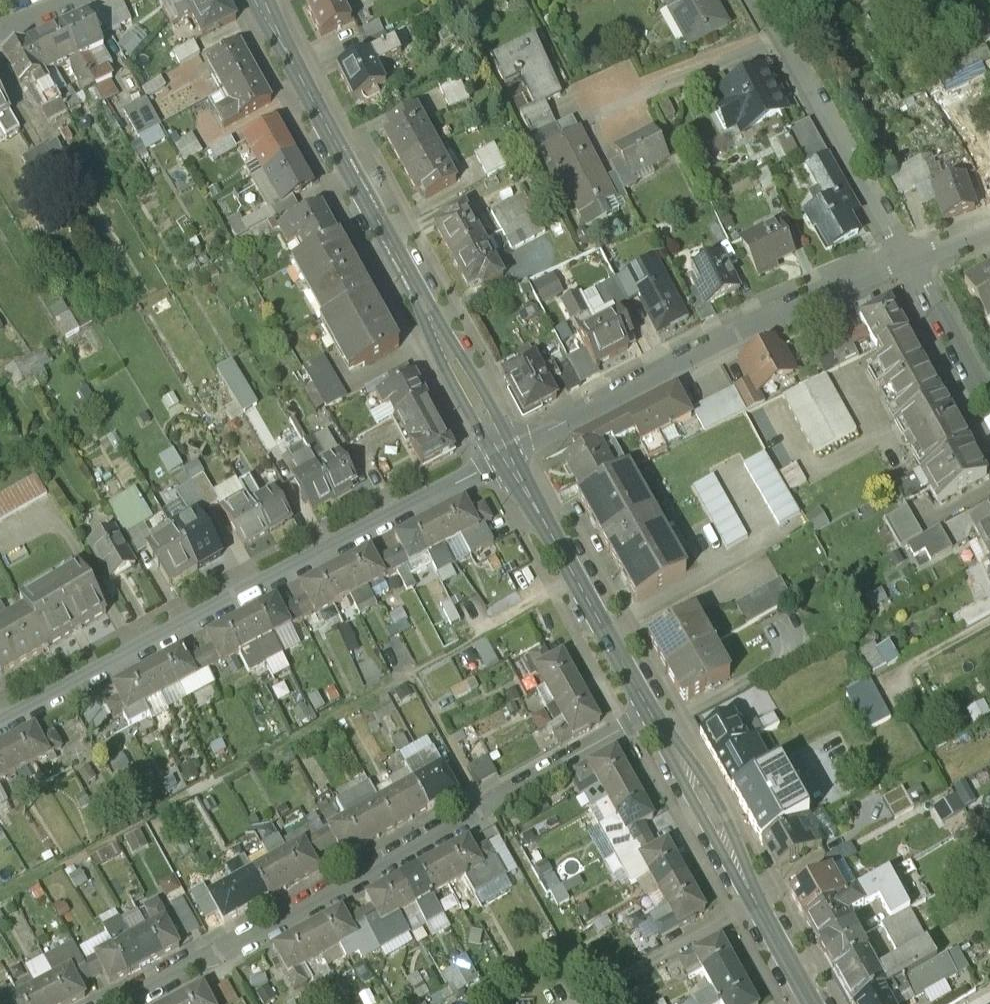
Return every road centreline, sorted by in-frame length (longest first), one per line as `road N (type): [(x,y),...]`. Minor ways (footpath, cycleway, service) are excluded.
road 1 (residential): [(652,715),(116,1003)]
road 2 (residential): [(508,455),(0,724)]
road 3 (tertiary): [(508,455),(259,0)]
road 4 (residential): [(912,250),(693,346),(508,455)]
road 5 (tertiary): [(652,715),(508,455)]
road 6 (residential): [(781,31),(912,250)]
road 7 (tertiary): [(755,902),(652,715)]
road 8 (residential): [(781,31),(593,102)]
road 9 (residential): [(755,902),(590,994)]
road 10 (residential): [(912,250),(989,397)]

